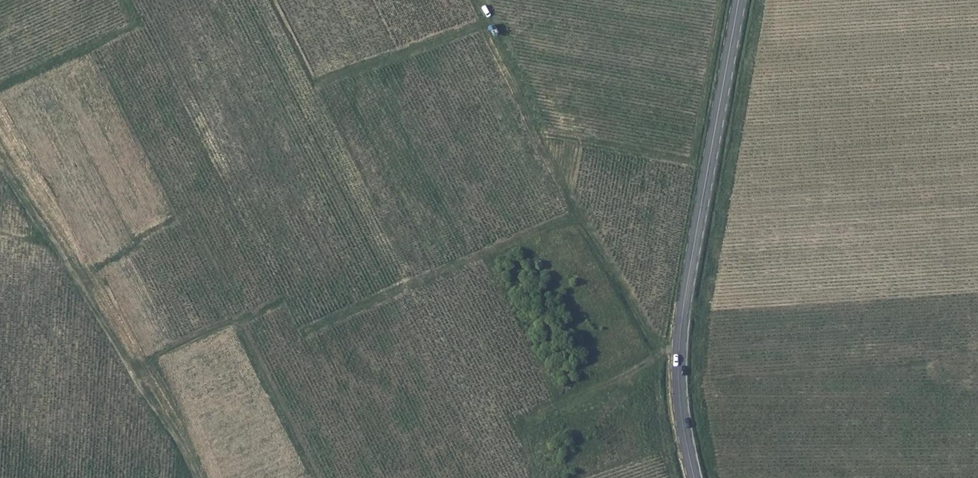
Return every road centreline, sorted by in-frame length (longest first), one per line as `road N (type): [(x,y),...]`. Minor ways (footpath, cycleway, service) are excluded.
road 1 (secondary): [(739,0),(680,348),(696,477)]
road 2 (track): [(0,164),(195,477)]

